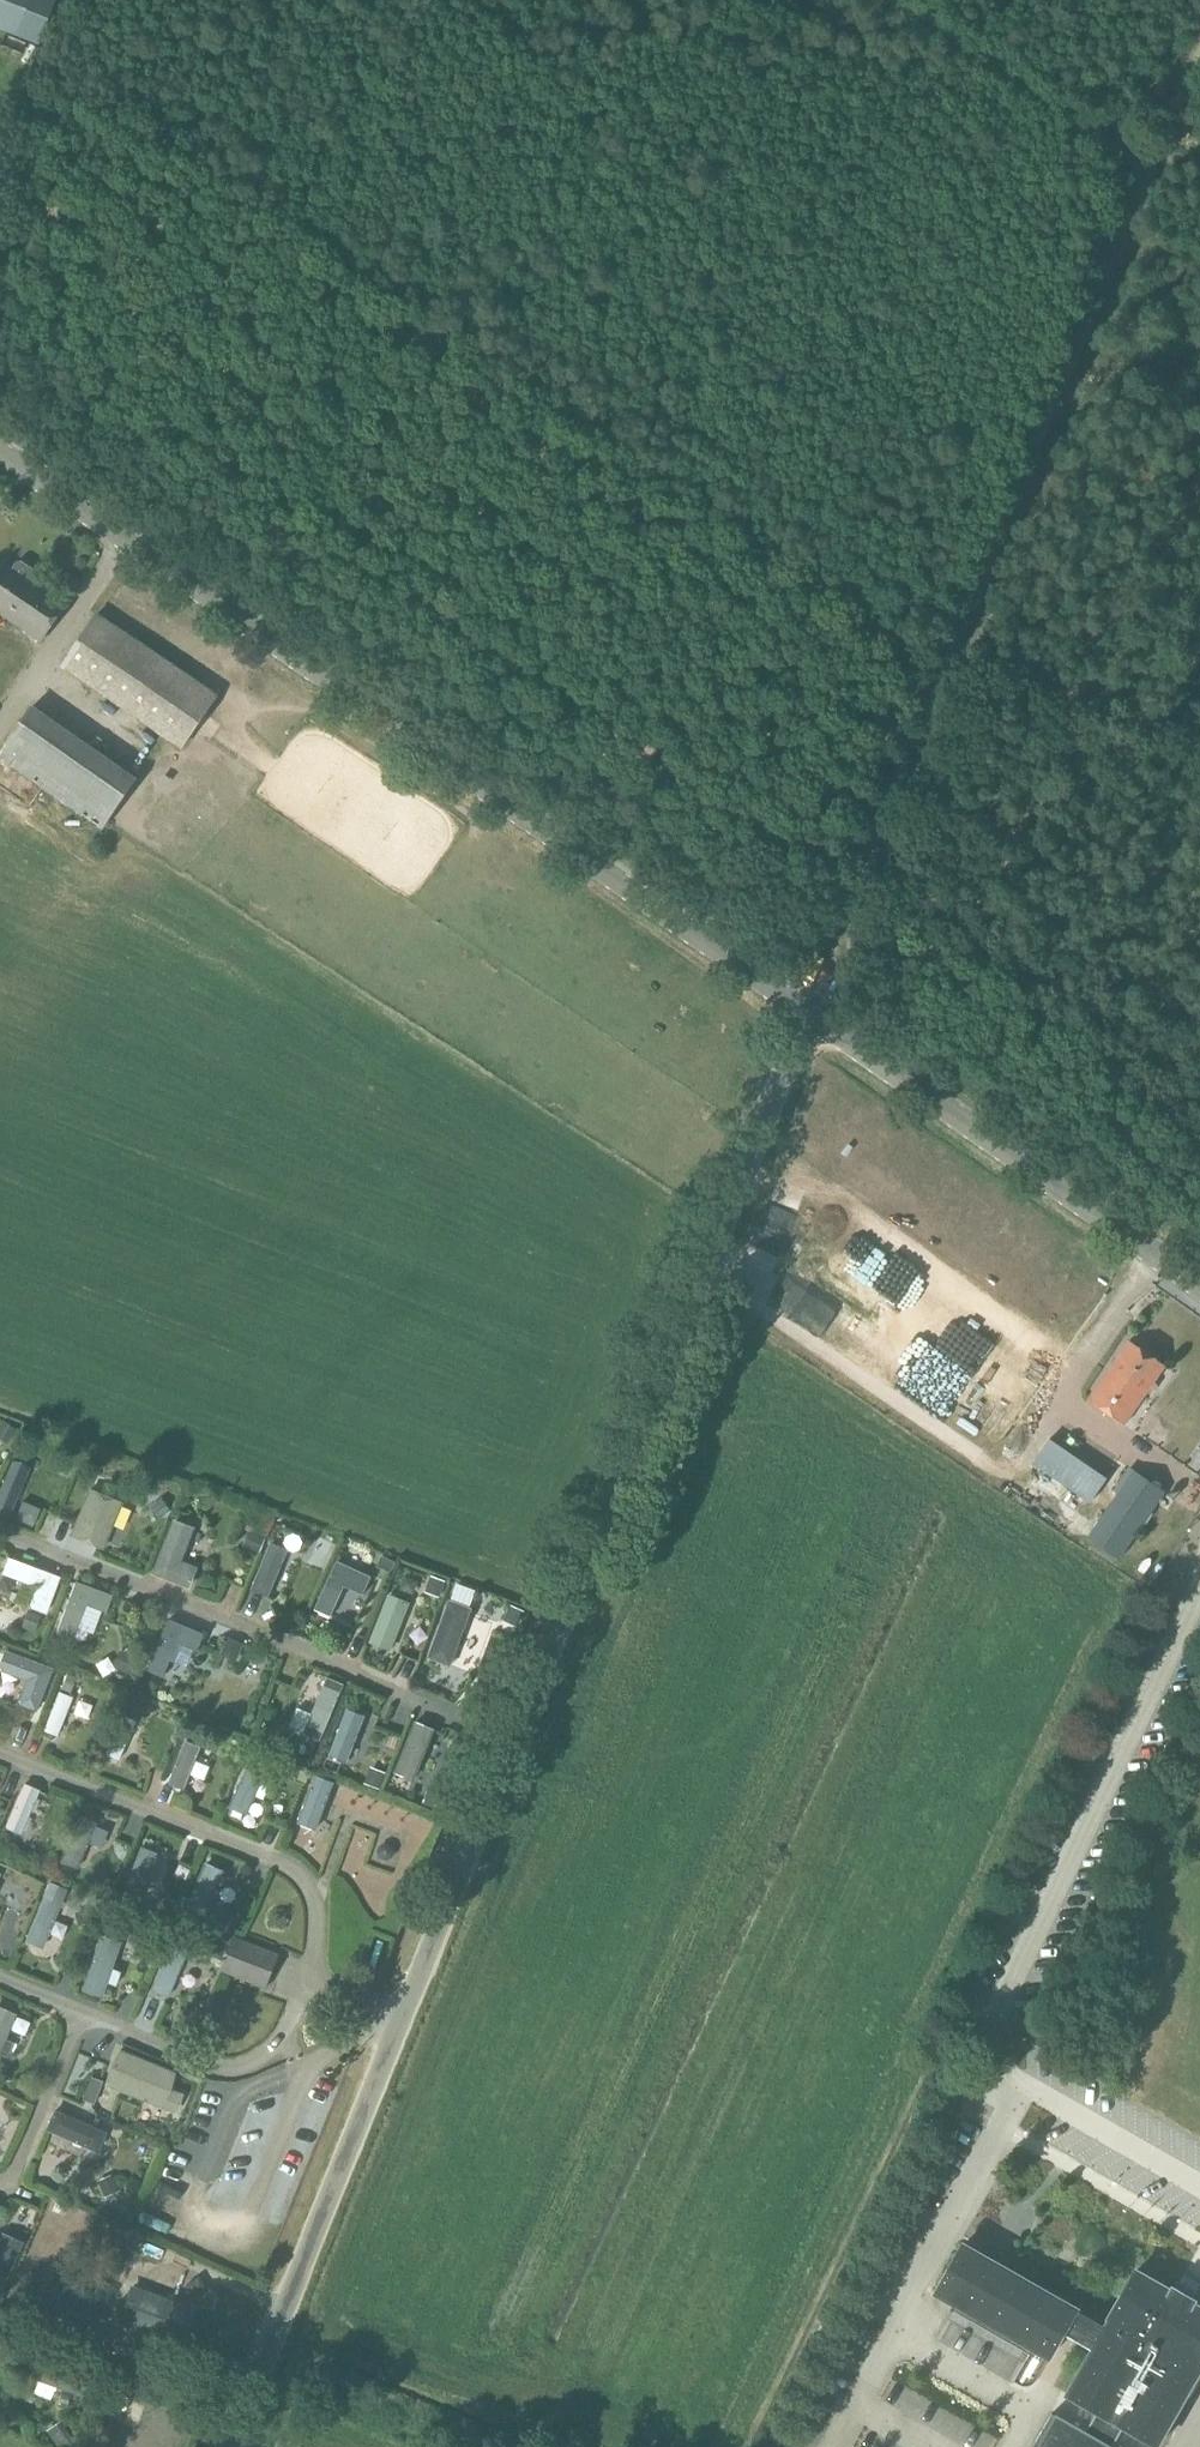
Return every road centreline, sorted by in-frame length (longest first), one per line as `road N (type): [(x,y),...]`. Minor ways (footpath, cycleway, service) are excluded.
road 1 (unclassified): [(226,2446),(810,1012)]
road 2 (tertiary): [(810,1012),(0,444)]
road 3 (tertiary): [(1199,1285),(810,1012)]

